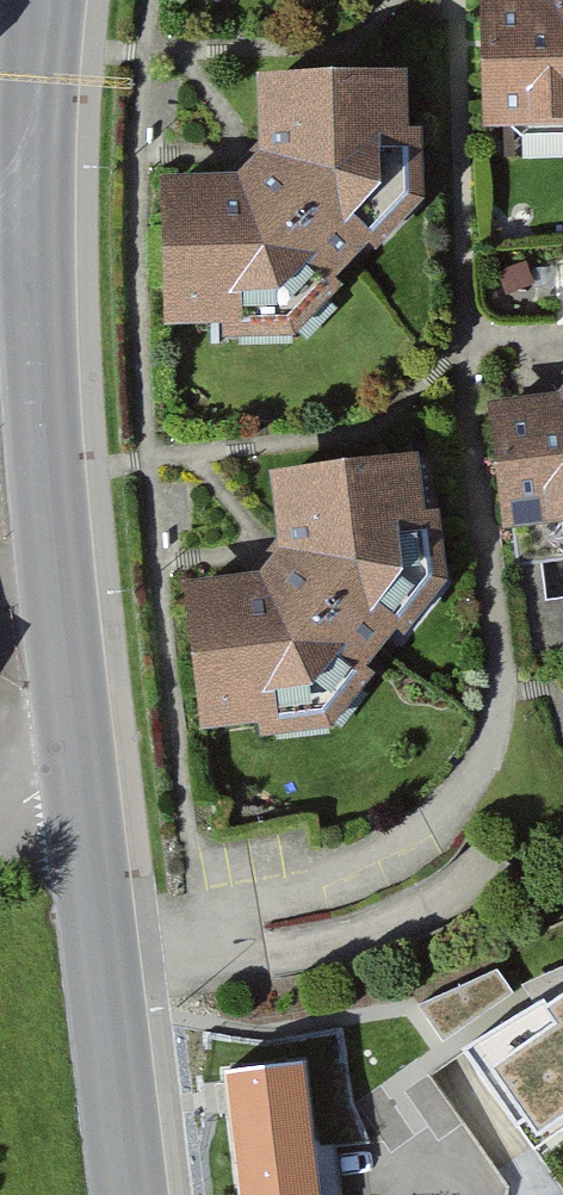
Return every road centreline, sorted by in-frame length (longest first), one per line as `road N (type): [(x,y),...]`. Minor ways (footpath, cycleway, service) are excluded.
road 1 (secondary): [(44,0),(34,175),(79,714)]
road 2 (secondary): [(79,714),(137,1194)]
road 3 (residential): [(79,714),(0,855)]

